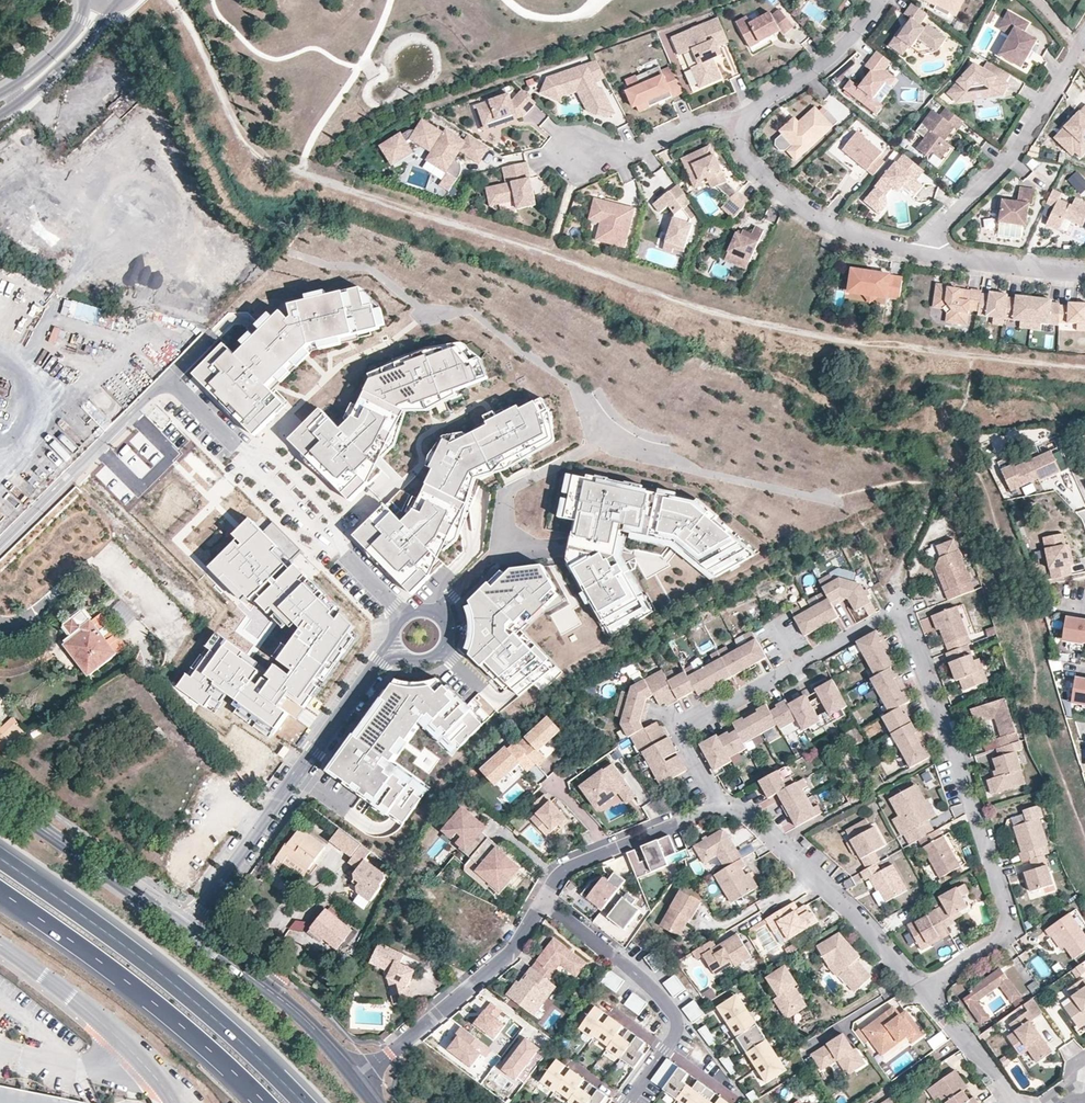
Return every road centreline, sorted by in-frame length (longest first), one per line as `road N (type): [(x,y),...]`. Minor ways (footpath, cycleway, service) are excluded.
road 1 (track): [(175,0),(253,154),(303,175),(689,304),(819,335),(1084,365)]
road 2 (residential): [(925,992),(998,938),(1007,921),(900,608),(676,732),(718,807)]
road 3 (residential): [(402,615),(340,548),(327,509),(286,467),(233,442),(167,379),(0,546)]
road 4 (trunk): [(304,1102),(165,976),(0,857)]
road 5 (residential): [(183,929),(397,650)]
road 6 (trunk): [(0,890),(144,993),(267,1102)]
road 7 (residential): [(718,807),(752,820),(925,992)]
road 8 (residential): [(626,1102),(672,1040),(673,1010),(542,898)]
road 9 (residential): [(1084,34),(1015,152),(921,253)]
road 10 (residential): [(353,1082),(510,952),(542,898)]
road 11 (residential): [(921,253),(847,235),(771,184),(742,147),(750,116)]
road 12 (residential): [(175,1102),(95,1016),(0,944)]
road 13 (tertiary): [(353,1082),(287,1009),(183,929)]
road 14 (tertiary): [(183,929),(0,798)]
road 15 (residential): [(542,898),(573,863),(718,807)]
road 16 (residential): [(575,150),(593,161),(645,147),(707,118),(750,116)]
road 17 (residential): [(750,116),(828,60),(879,0)]
road 18 (residential): [(1084,272),(921,253)]
road 19 (residential): [(1013,1102),(925,992)]
road 20 (residential): [(22,100),(117,4)]
road 21 (residential): [(397,650),(429,661),(447,635),(430,611),(402,615)]
road 22 (residential): [(88,0),(83,21),(11,88)]

